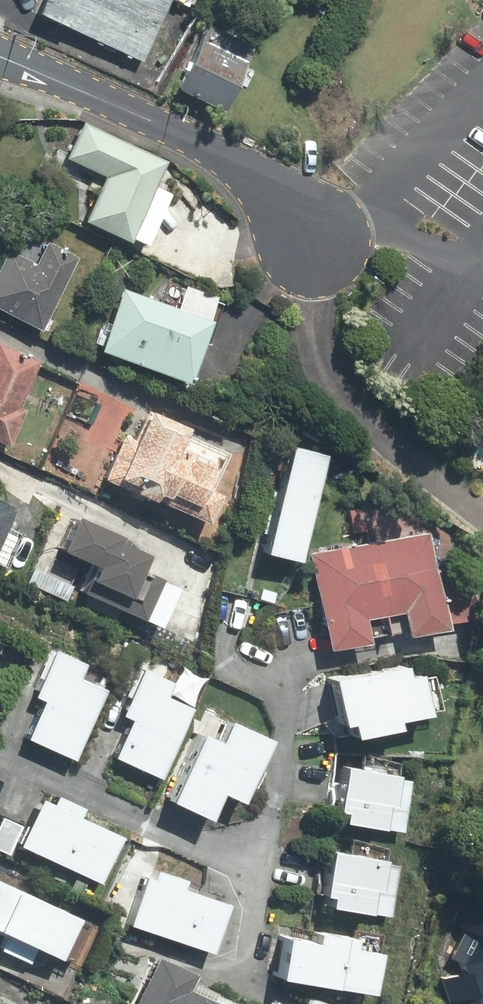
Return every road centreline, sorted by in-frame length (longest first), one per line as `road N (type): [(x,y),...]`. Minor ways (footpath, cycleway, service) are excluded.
road 1 (residential): [(320,244),(228,158),(0,57)]
road 2 (residential): [(482,516),(368,433),(334,390),(316,344),(320,244)]

